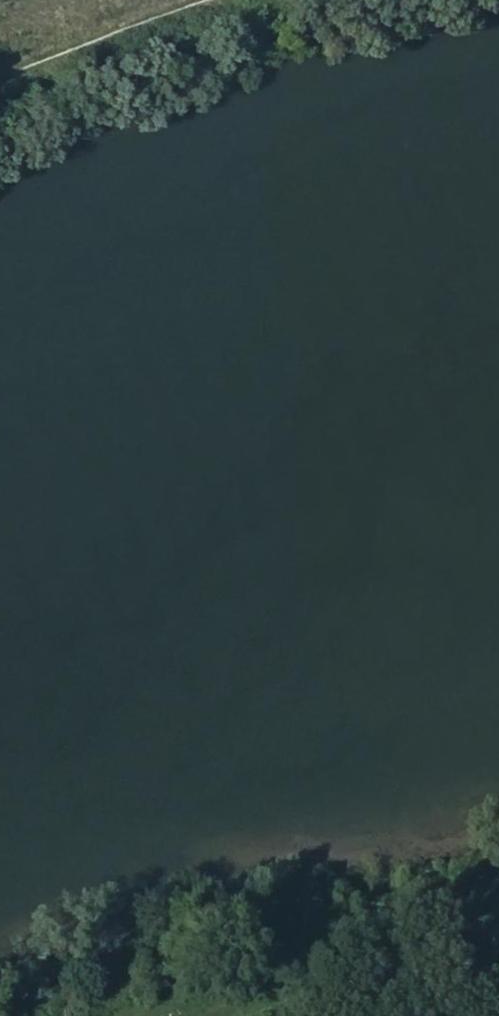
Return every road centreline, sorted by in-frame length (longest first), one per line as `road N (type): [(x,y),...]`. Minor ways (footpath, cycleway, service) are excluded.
road 1 (track): [(498,912),(431,923),(121,1015)]
road 2 (track): [(241,0),(0,89)]

